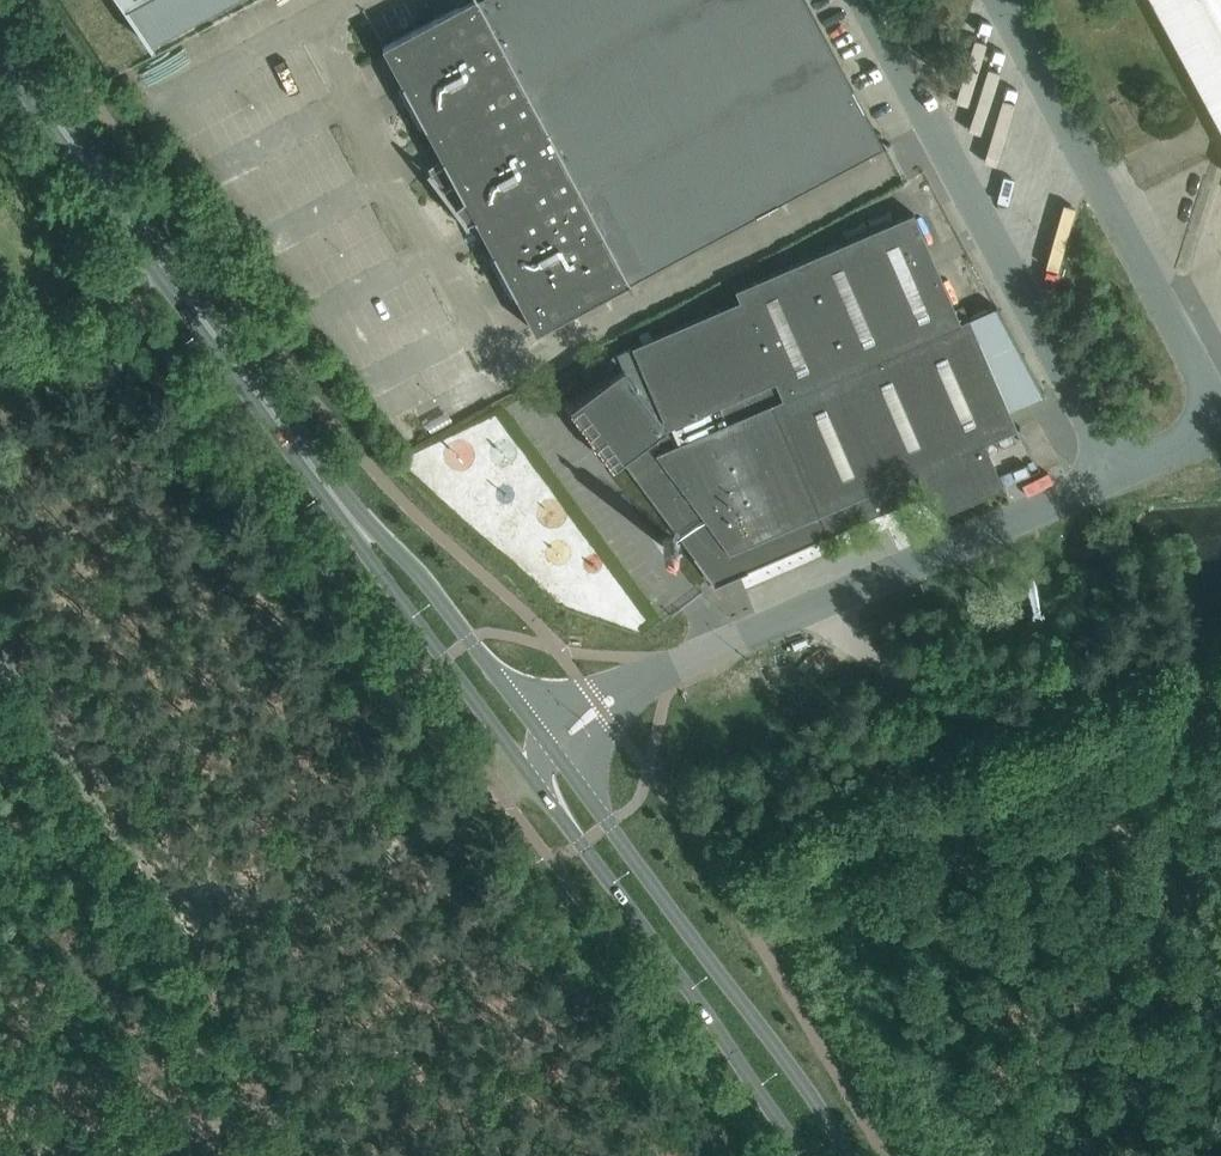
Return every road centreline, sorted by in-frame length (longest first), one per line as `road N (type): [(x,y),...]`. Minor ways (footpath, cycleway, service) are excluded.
road 1 (secondary): [(325,490),(0,44)]
road 2 (unclassified): [(1120,479),(859,0)]
road 3 (unclassified): [(638,685),(788,612),(1120,479)]
road 4 (secondary): [(850,1155),(562,760)]
road 5 (secondary): [(523,771),(806,1155)]
road 6 (unclassified): [(1001,0),(1220,414)]
road 7 (secondary): [(325,490),(523,771)]
road 8 (secondary): [(545,738),(418,577),(325,490)]
road 9 (track): [(0,324),(106,283),(153,254)]

